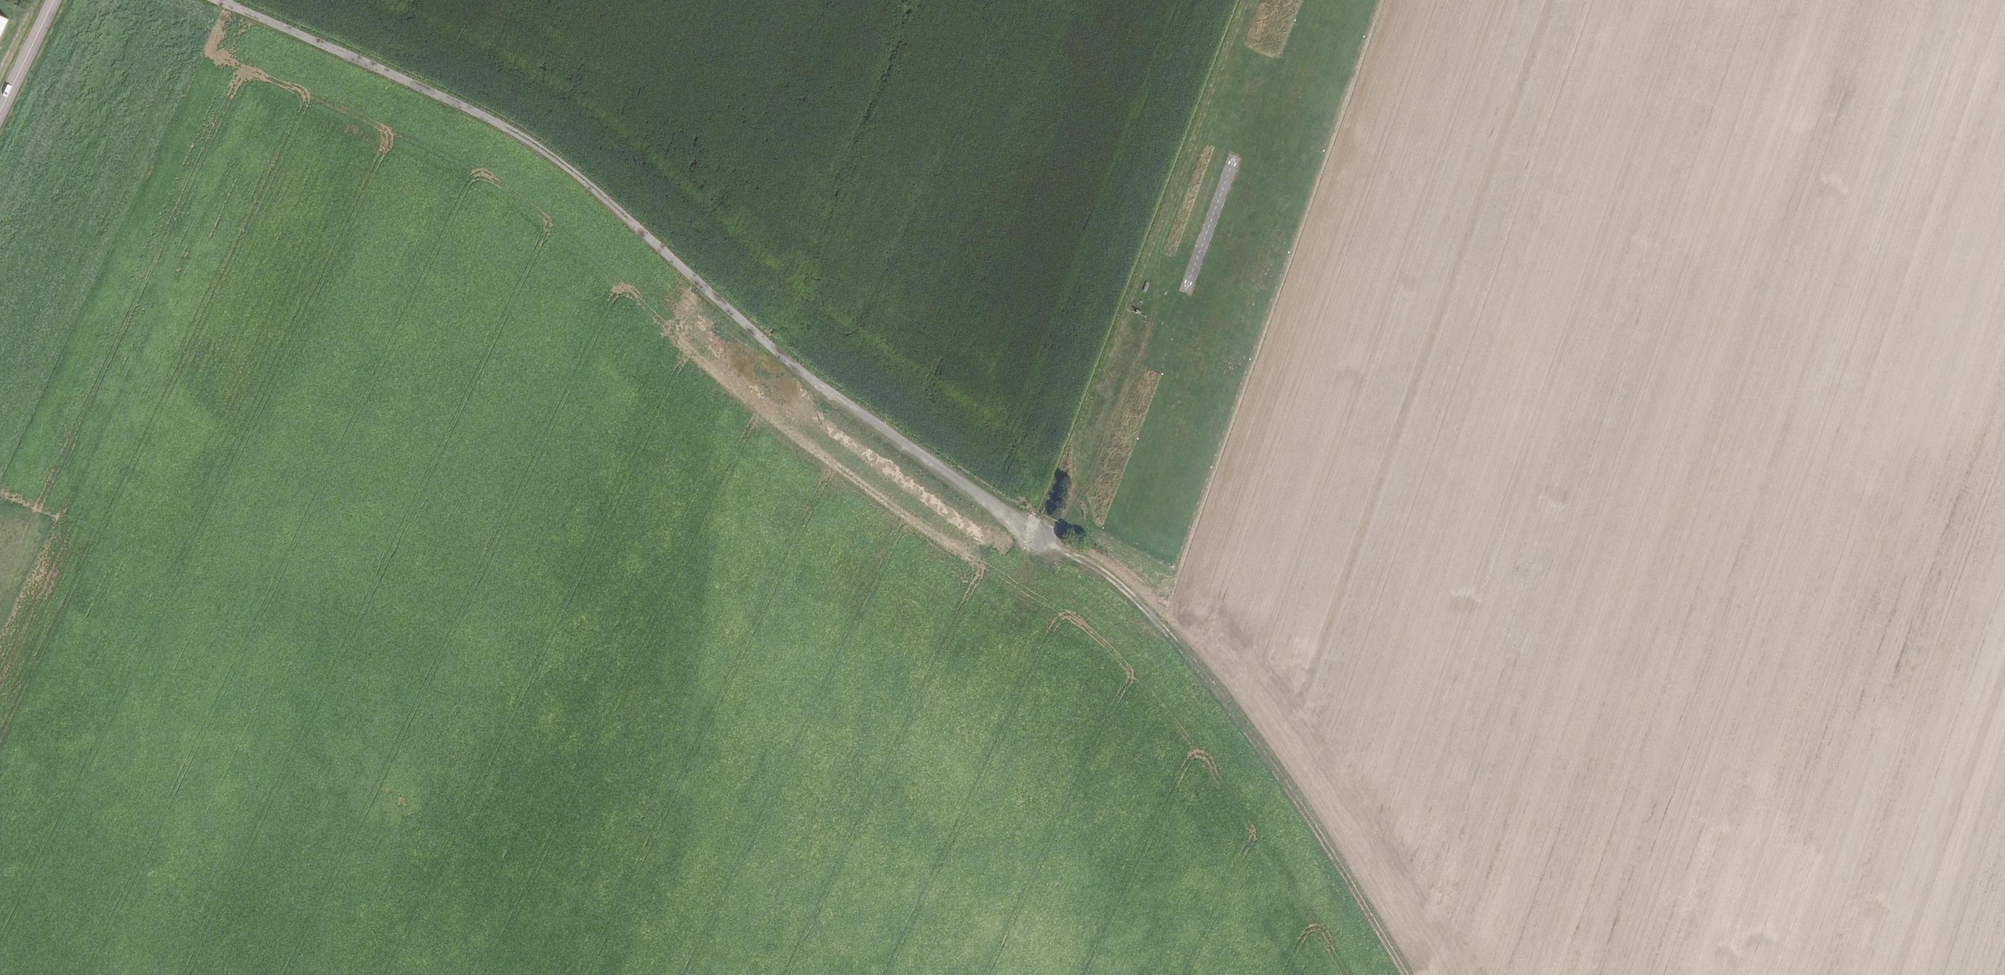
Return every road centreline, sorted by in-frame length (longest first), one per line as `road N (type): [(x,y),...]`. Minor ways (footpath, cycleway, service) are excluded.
road 1 (secondary): [(54,0),(0,113)]

